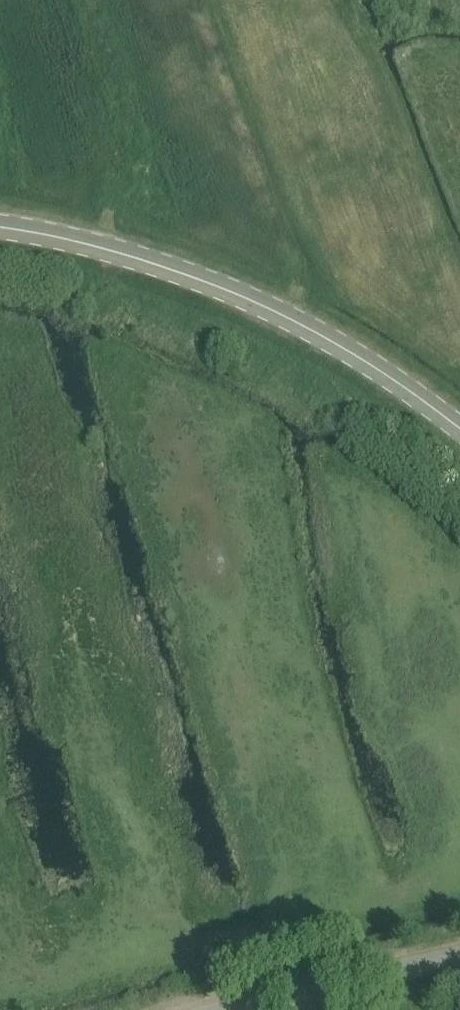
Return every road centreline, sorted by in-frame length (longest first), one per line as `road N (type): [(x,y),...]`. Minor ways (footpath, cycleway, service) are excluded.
road 1 (tertiary): [(459,430),(362,359),(252,300),(114,252),(0,228)]
road 2 (unclassified): [(227,1009),(459,956)]

